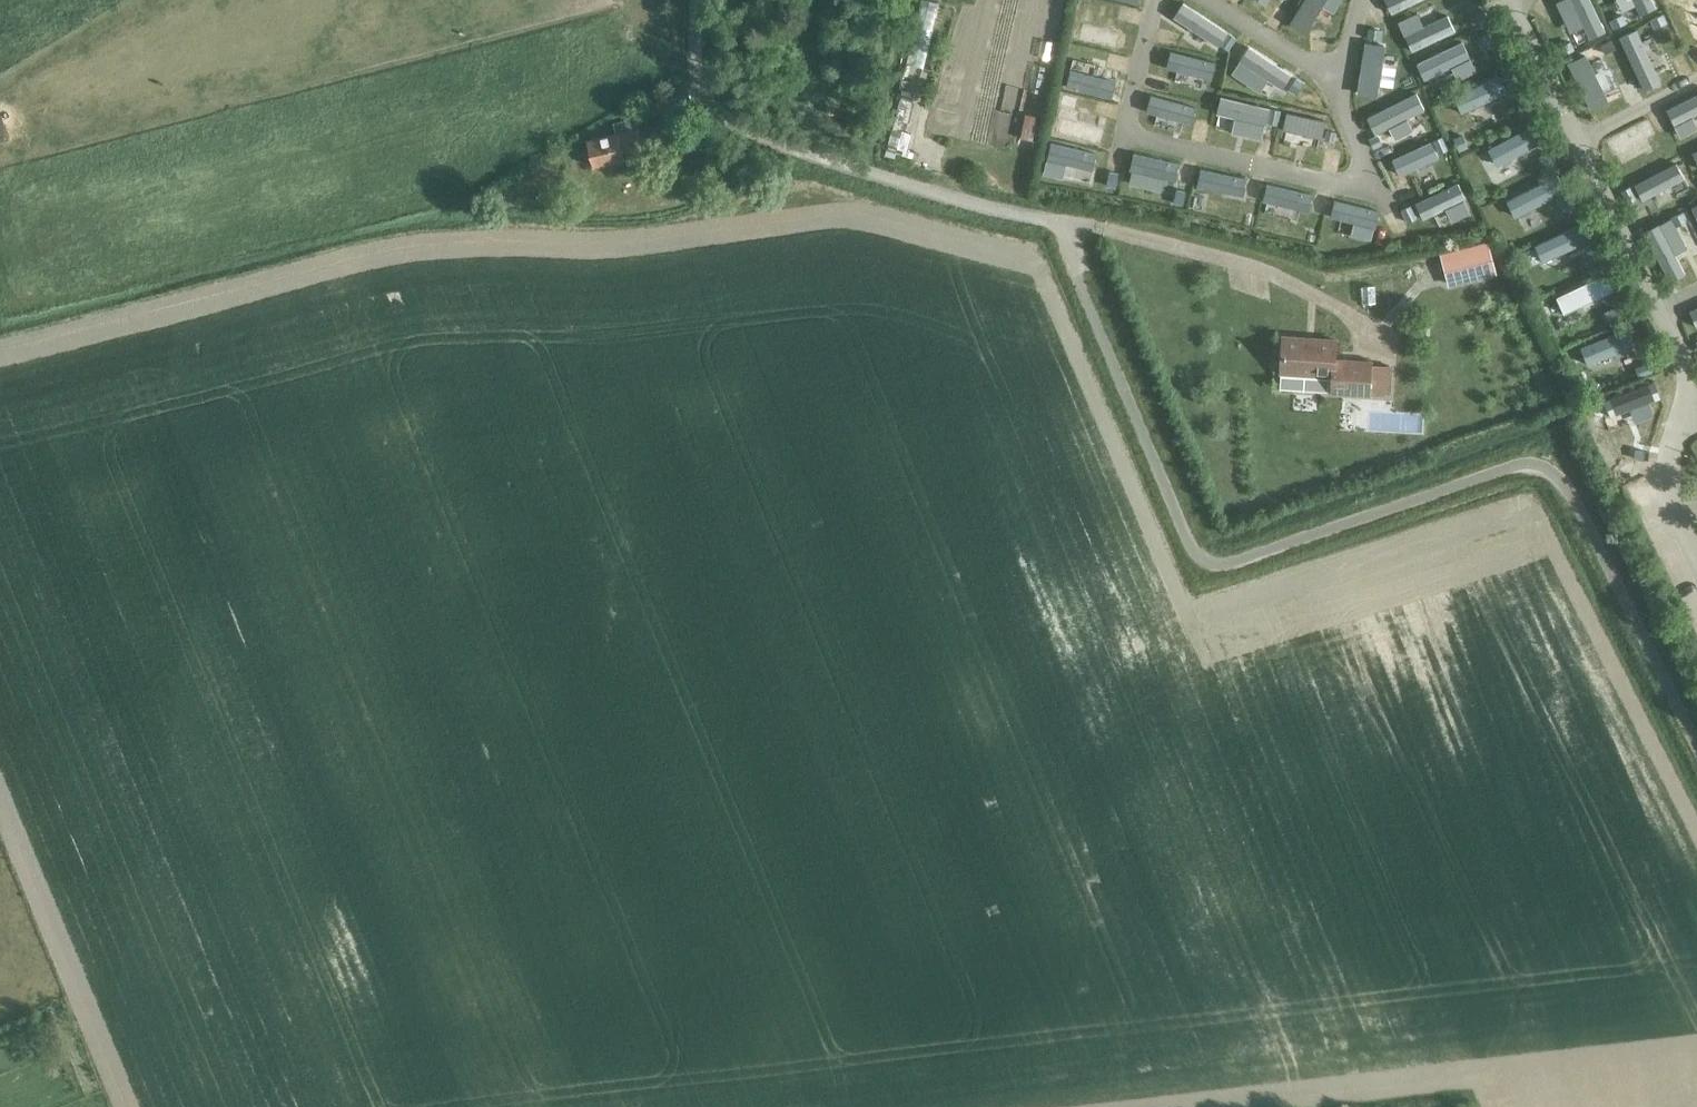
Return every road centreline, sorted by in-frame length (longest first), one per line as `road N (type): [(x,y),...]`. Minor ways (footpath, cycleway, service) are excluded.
road 1 (residential): [(1057,222),(860,176),(747,138),(714,112),(699,87),(696,0)]

